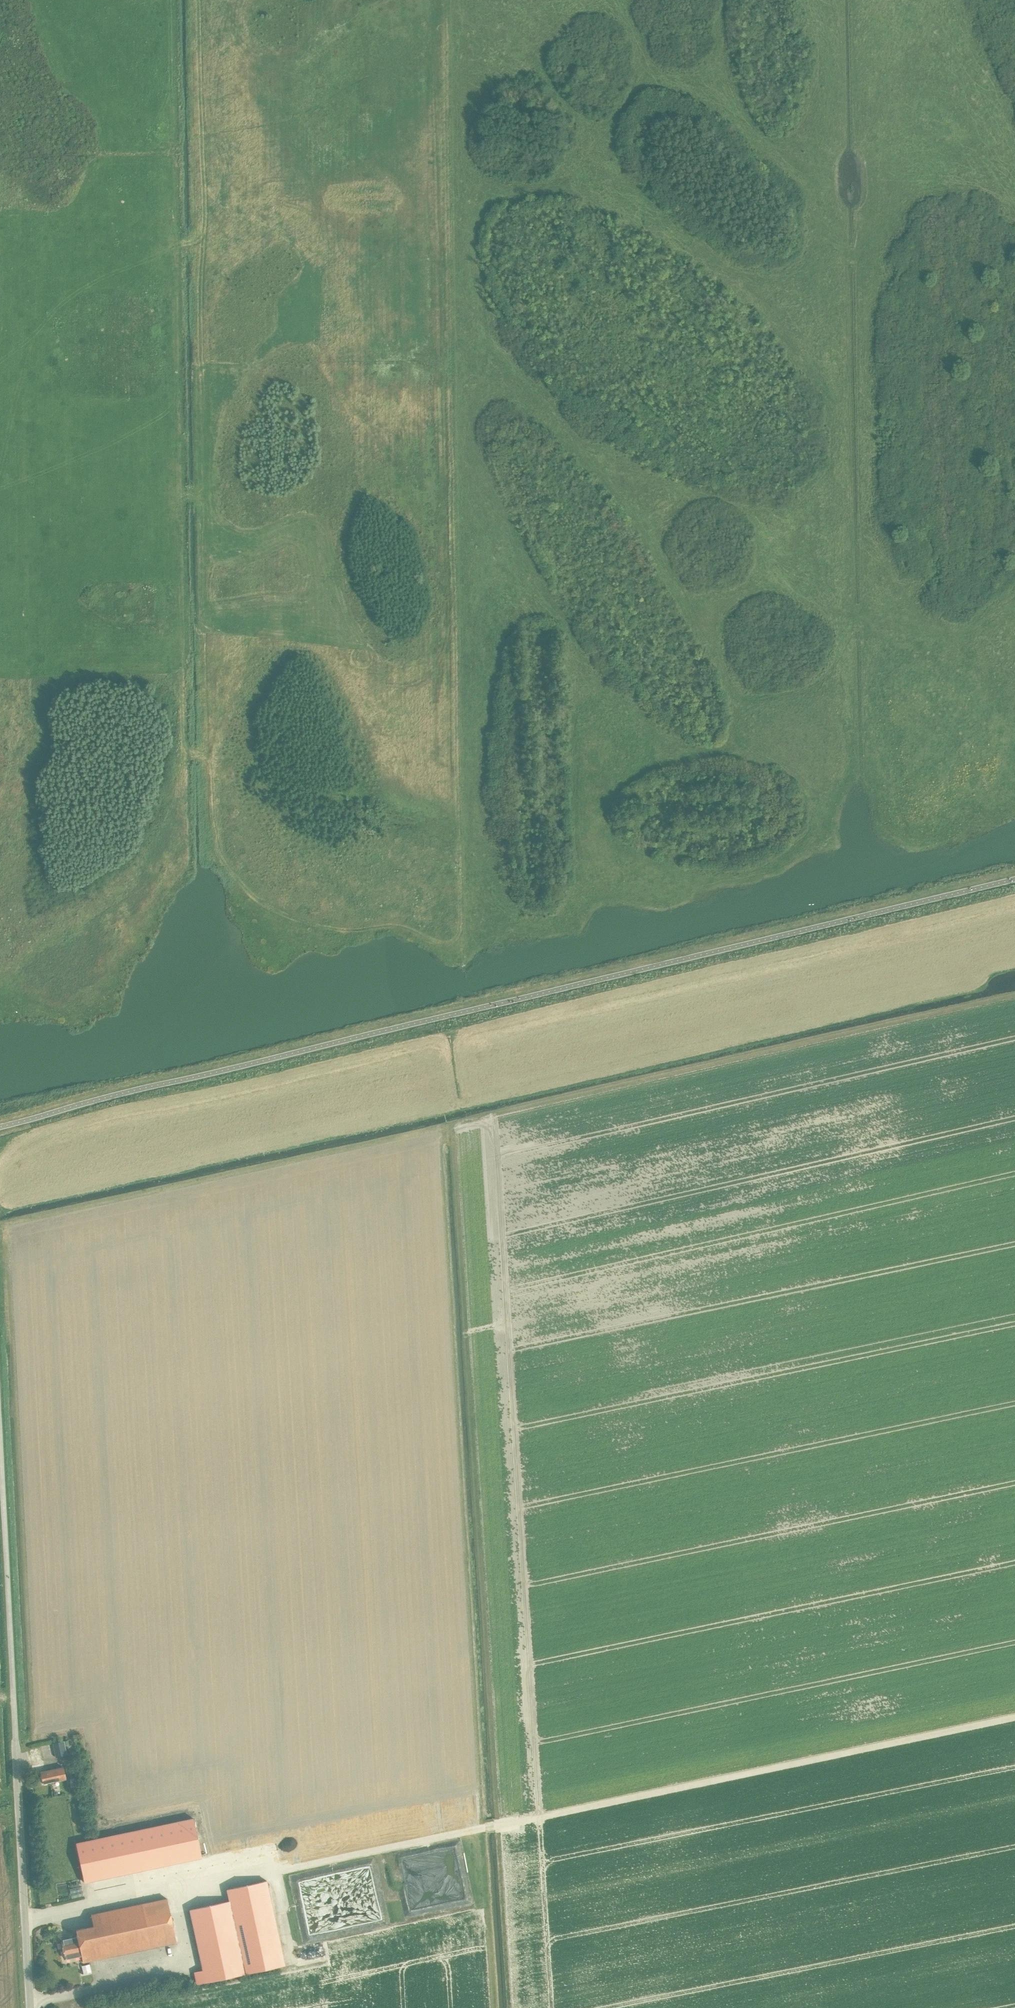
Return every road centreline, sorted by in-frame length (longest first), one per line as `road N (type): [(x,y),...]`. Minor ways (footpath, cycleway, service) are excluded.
road 1 (track): [(1014,695),(929,627),(896,617),(846,614),(774,589),(688,597),(617,485),(491,345),(477,314),(469,223),(493,197),(556,183),(632,98),(641,49),(610,0)]
road 2 (track): [(282,1868),(1014,1716)]
road 3 (unclassified): [(30,2007),(0,1446)]

